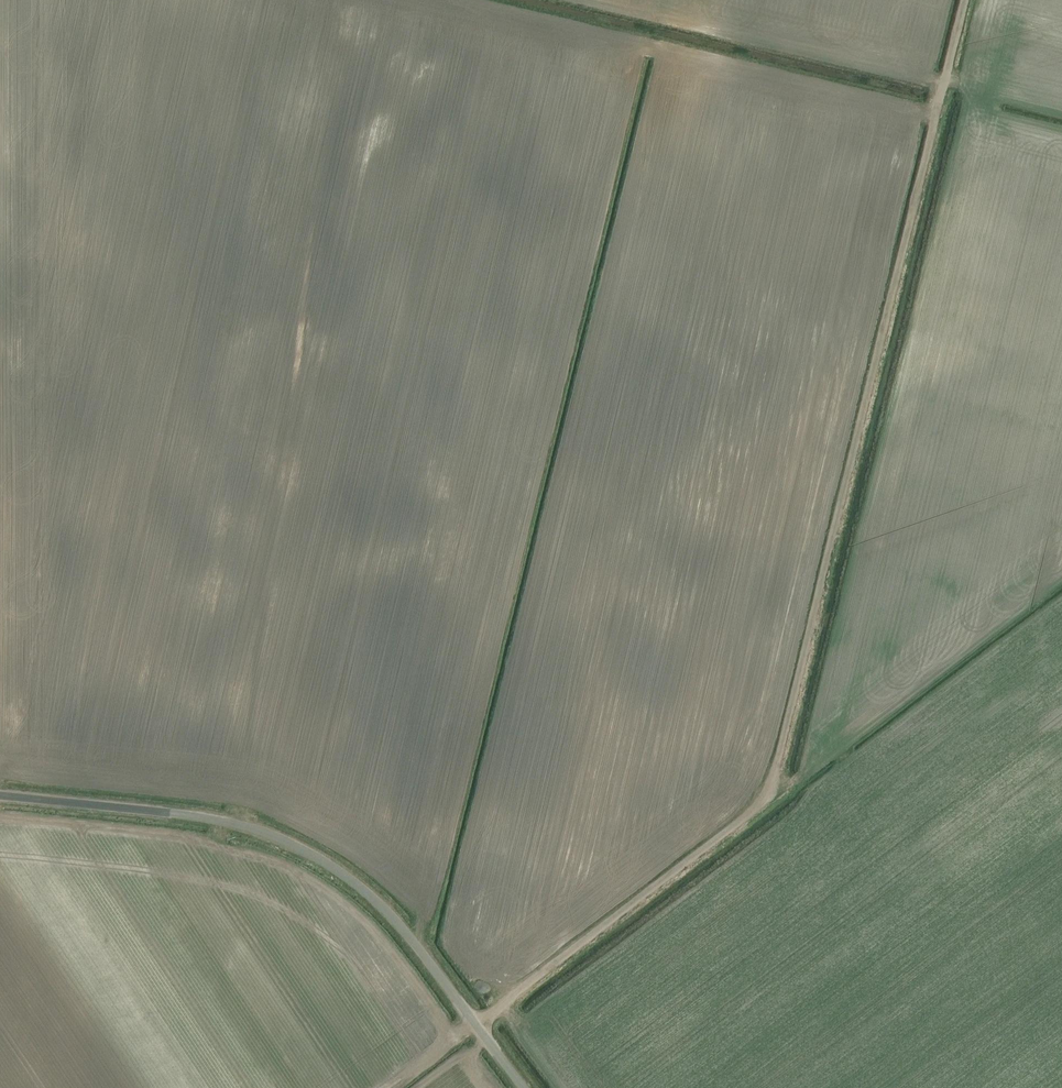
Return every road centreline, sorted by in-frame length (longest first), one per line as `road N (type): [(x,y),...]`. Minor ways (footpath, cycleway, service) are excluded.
road 1 (track): [(973,0),(766,802),(465,1020)]
road 2 (unclassified): [(517,1087),(406,929),(334,869),(274,838),(194,817),(0,795)]

